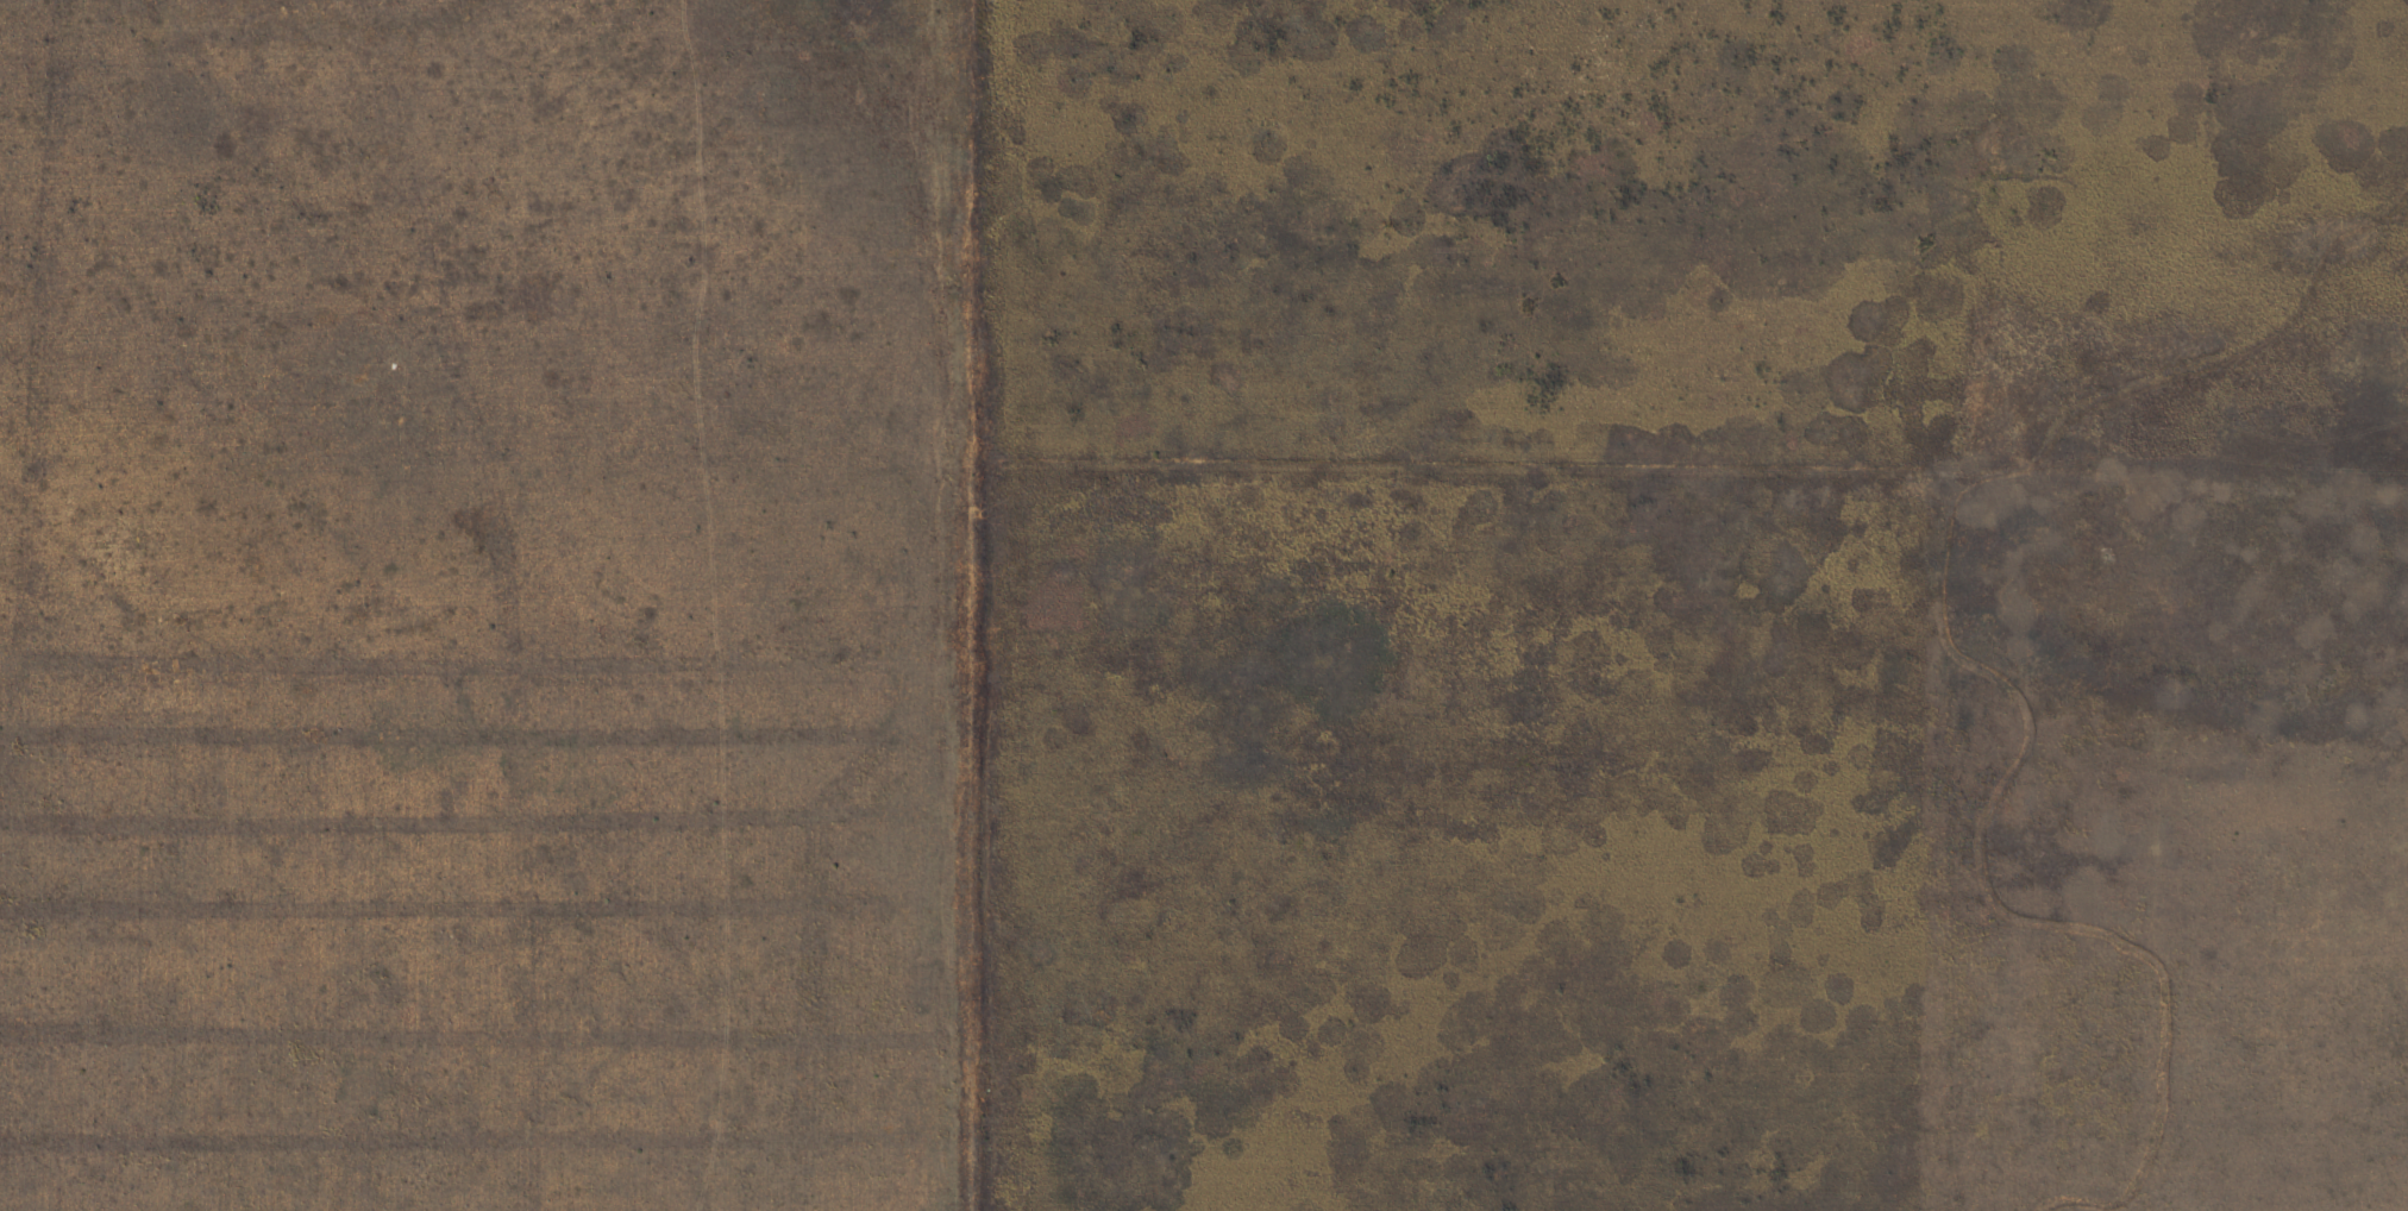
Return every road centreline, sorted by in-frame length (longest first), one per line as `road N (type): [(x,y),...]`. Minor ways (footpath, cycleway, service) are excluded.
road 1 (residential): [(2407,723),(1698,989),(1673,1025),(1663,1210)]
road 2 (residential): [(927,757),(0,736)]

